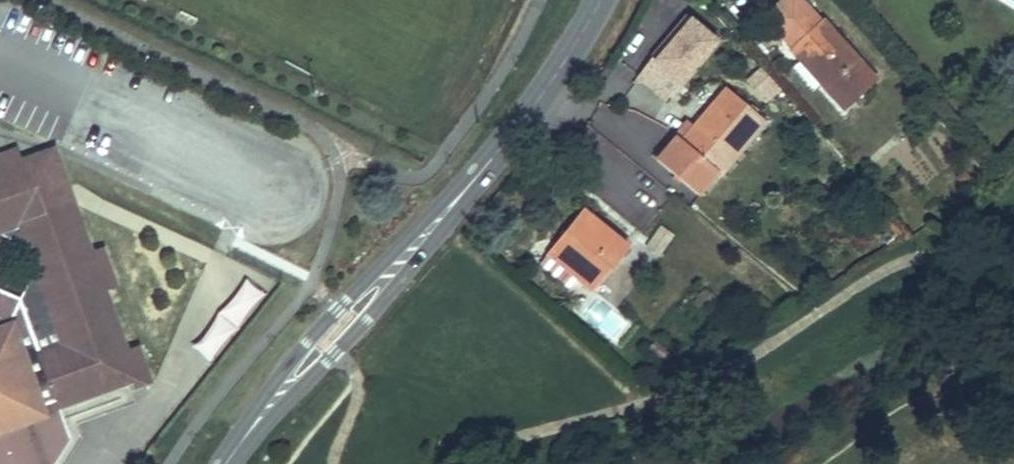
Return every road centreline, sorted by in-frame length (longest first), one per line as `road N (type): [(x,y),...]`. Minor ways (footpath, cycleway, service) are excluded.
road 1 (secondary): [(599,0),(525,115),(226,463)]

